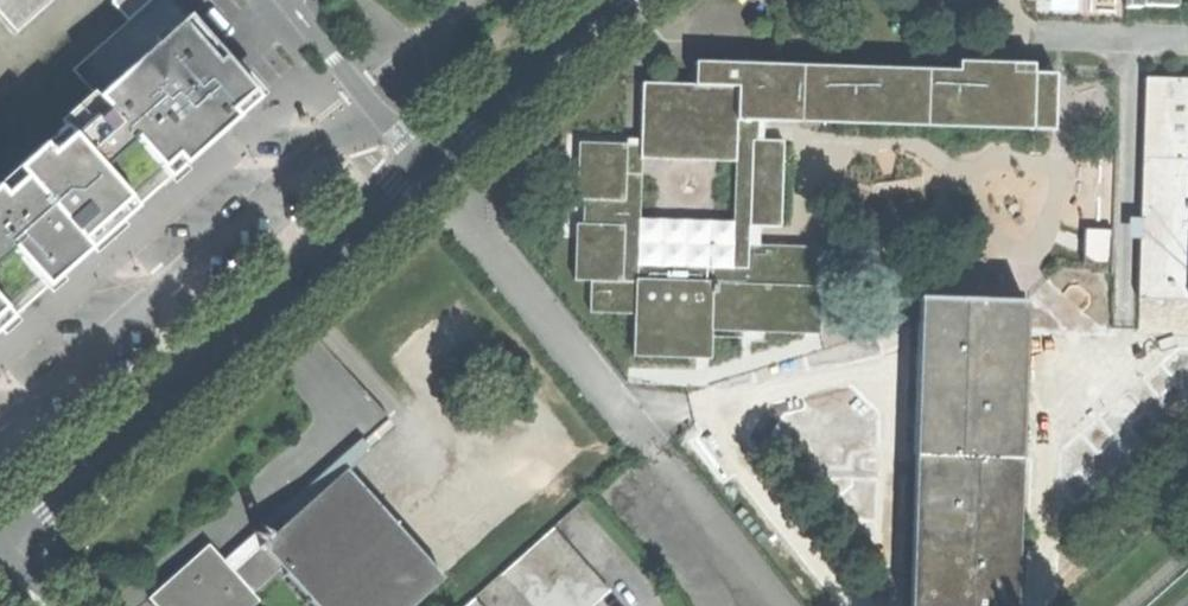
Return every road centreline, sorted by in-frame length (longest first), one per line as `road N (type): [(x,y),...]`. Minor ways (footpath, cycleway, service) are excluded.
road 1 (residential): [(415,167),(312,275),(0,549)]
road 2 (residential): [(603,0),(415,167)]
road 3 (residential): [(415,167),(286,0)]

